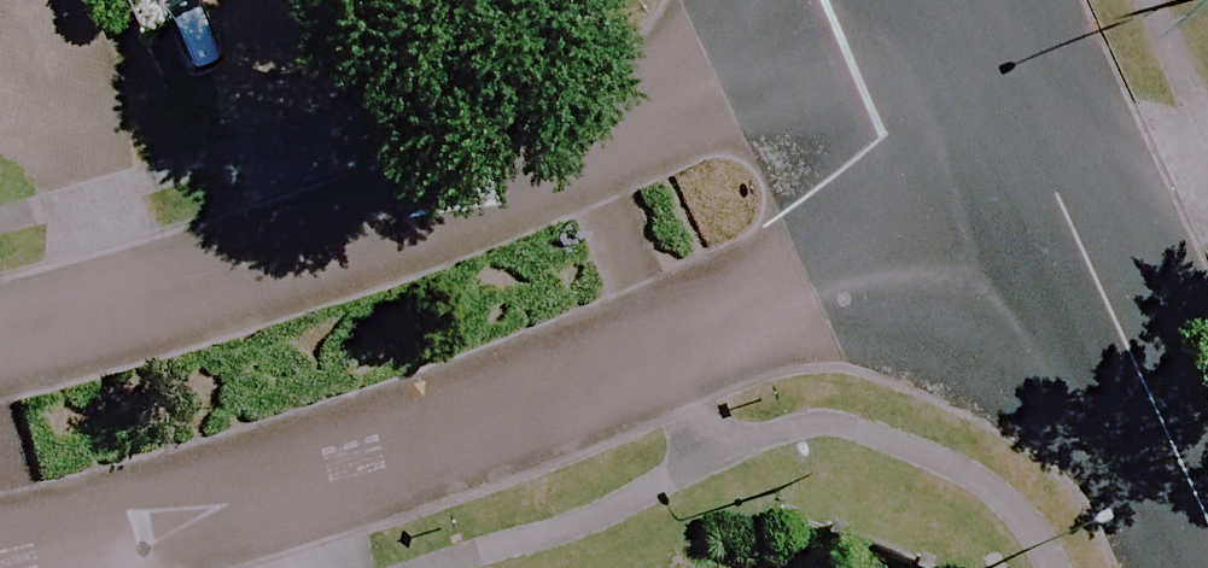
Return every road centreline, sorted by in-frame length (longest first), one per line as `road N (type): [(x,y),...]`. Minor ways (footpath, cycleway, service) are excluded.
road 1 (residential): [(1031,166),(561,381),(0,534)]
road 2 (residential): [(0,322),(265,256),(645,103),(821,0)]
road 3 (tertiary): [(1207,542),(1031,166)]
road 4 (tertiary): [(1031,166),(961,0)]

